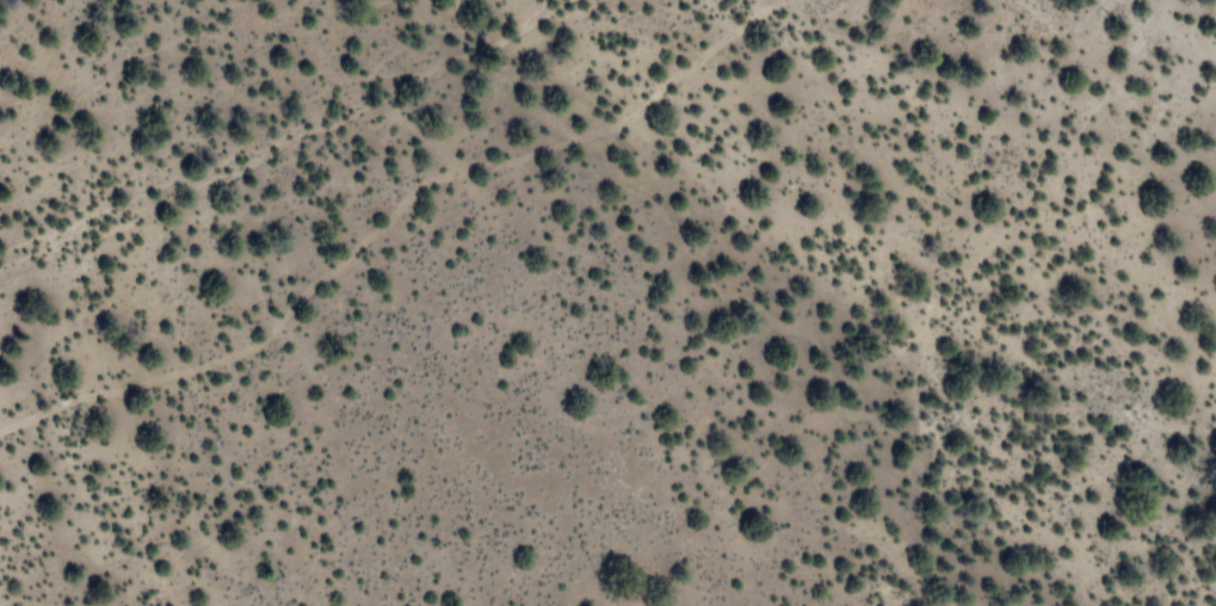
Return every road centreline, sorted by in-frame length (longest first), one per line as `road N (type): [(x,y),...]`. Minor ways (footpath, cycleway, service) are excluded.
road 1 (track): [(899,0),(535,199),(302,363),(0,483)]

